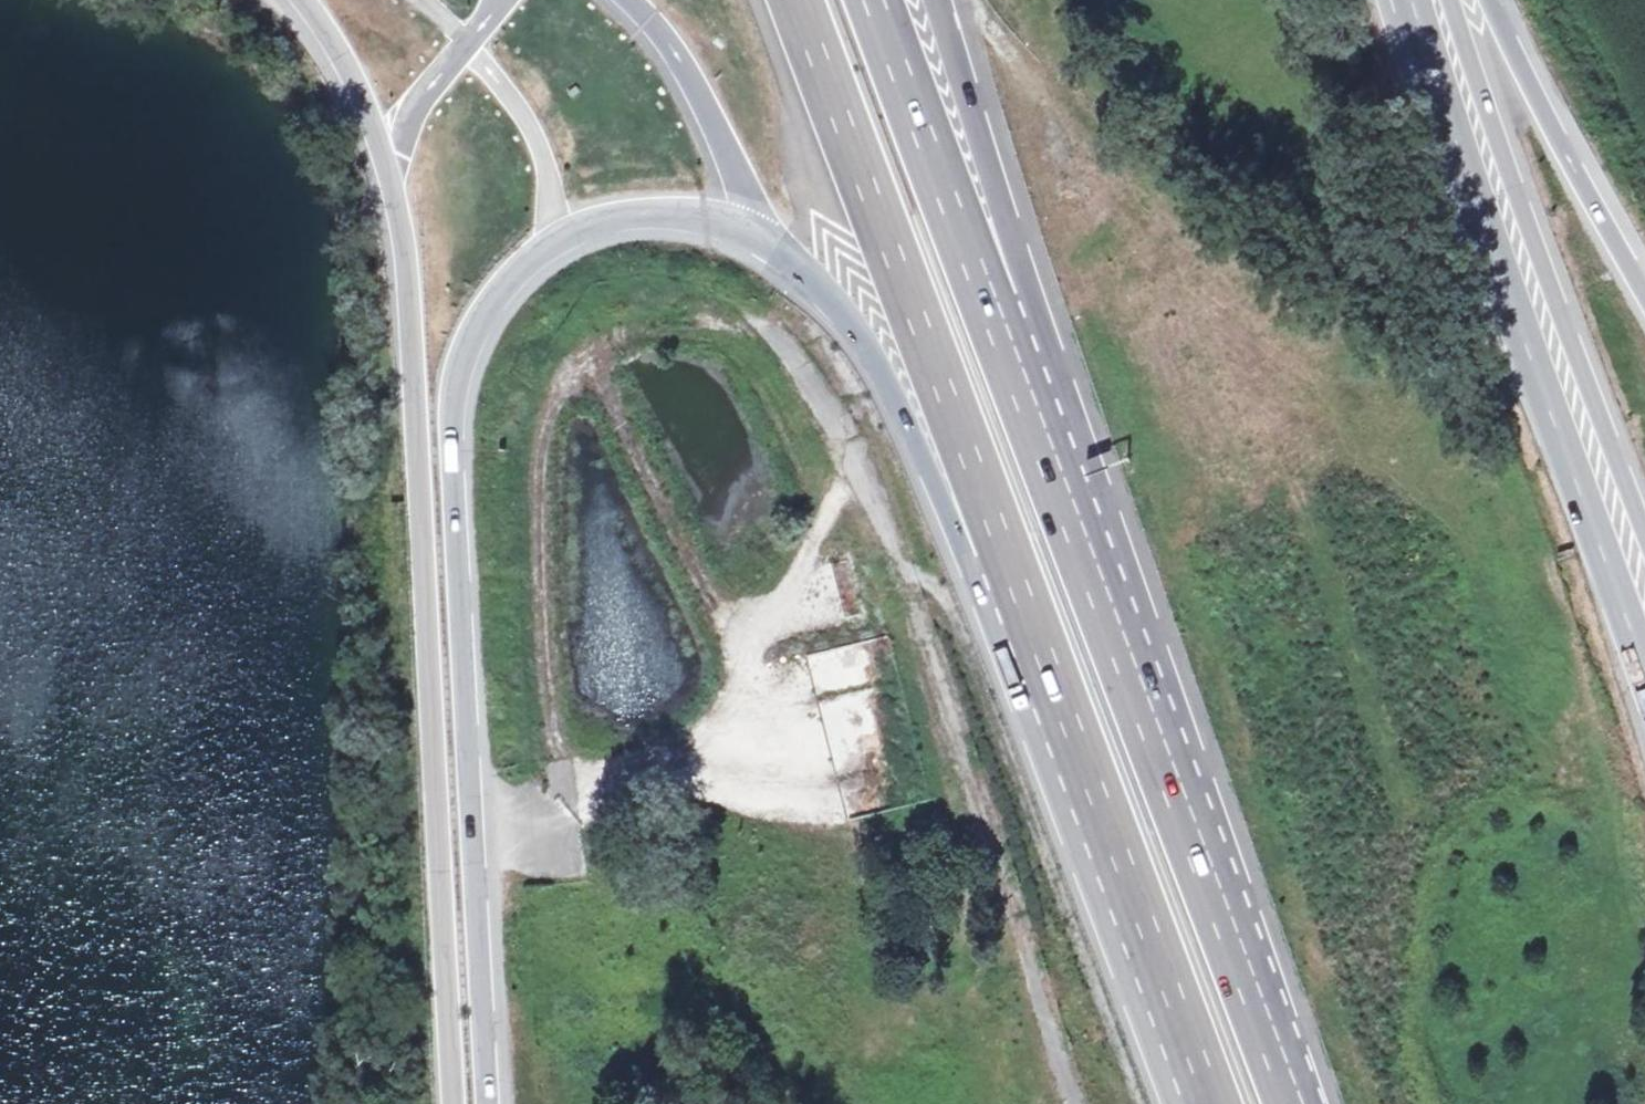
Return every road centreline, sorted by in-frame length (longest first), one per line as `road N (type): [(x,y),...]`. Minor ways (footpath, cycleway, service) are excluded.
road 1 (motorway): [(486,1103),(451,478),(454,390),(473,326),(506,275),(546,239),(587,222),(660,214),(752,232),(792,257),(851,321),(1178,1103)]
road 2 (motorway): [(1309,1103),(872,0)]
road 3 (motorway): [(796,0),(1212,1103)]
road 4 (motorway): [(1310,1103),(937,0)]
road 5 (motorway): [(304,0),(367,113),(404,236),(451,1103)]
road 6 (primary): [(1425,0),(1644,594)]
road 7 (motorway): [(1644,295),(1494,0)]

